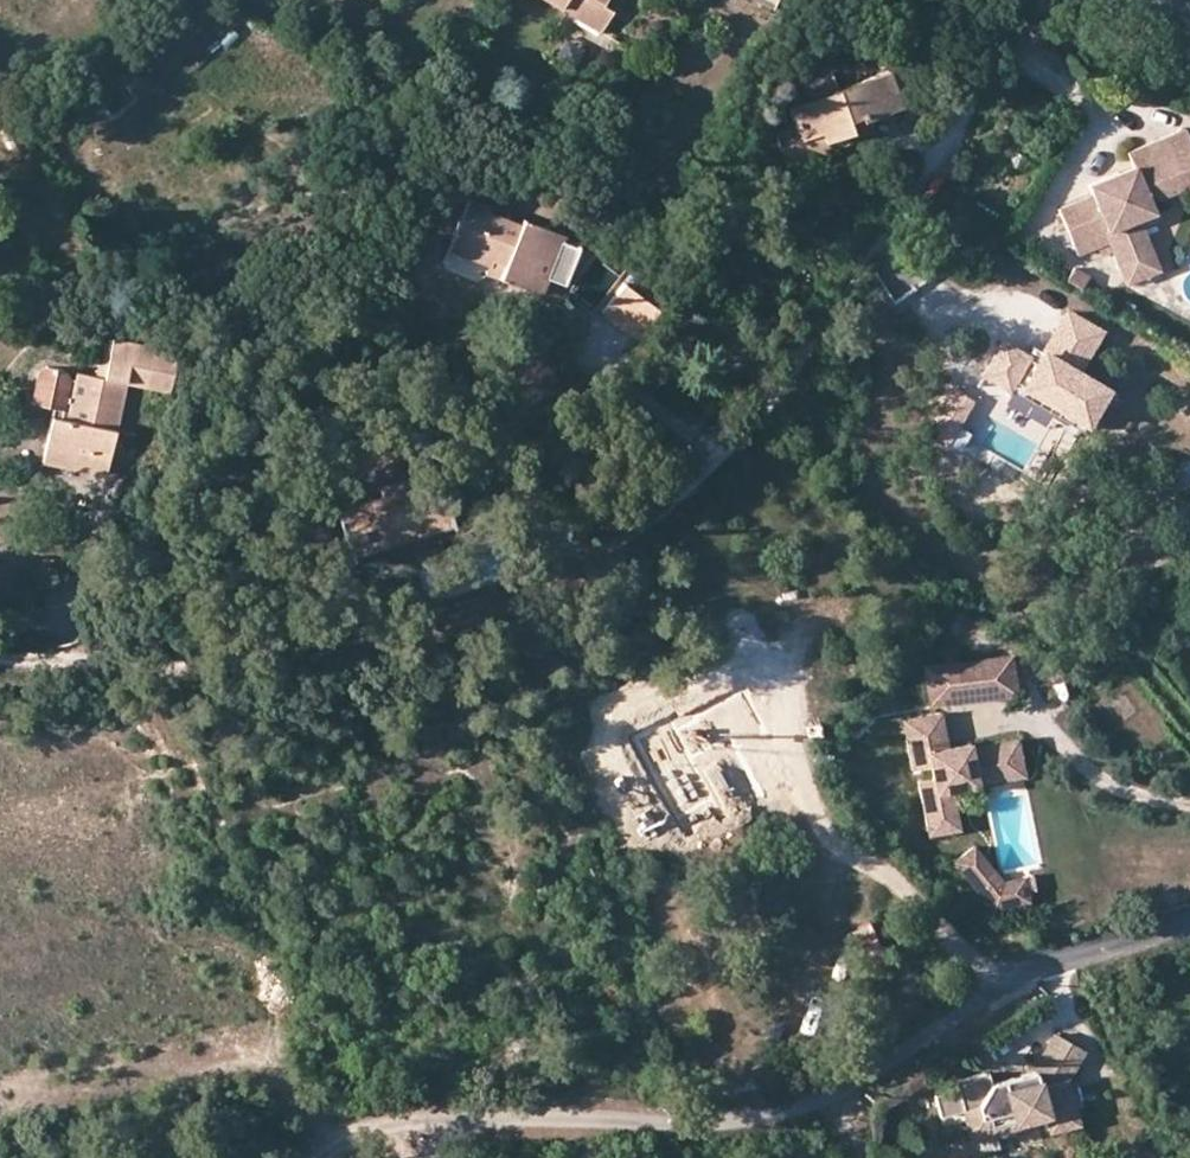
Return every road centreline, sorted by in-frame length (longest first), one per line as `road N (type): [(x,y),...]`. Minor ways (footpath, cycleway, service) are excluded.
road 1 (residential): [(0,648),(96,666),(201,668),(477,615),(661,526),(762,412),(920,183),(1030,0)]
road 2 (residential): [(318,1157),(350,1139),(418,1117),(703,1123),(790,1110),(859,1080),(1014,976),(1189,922)]

